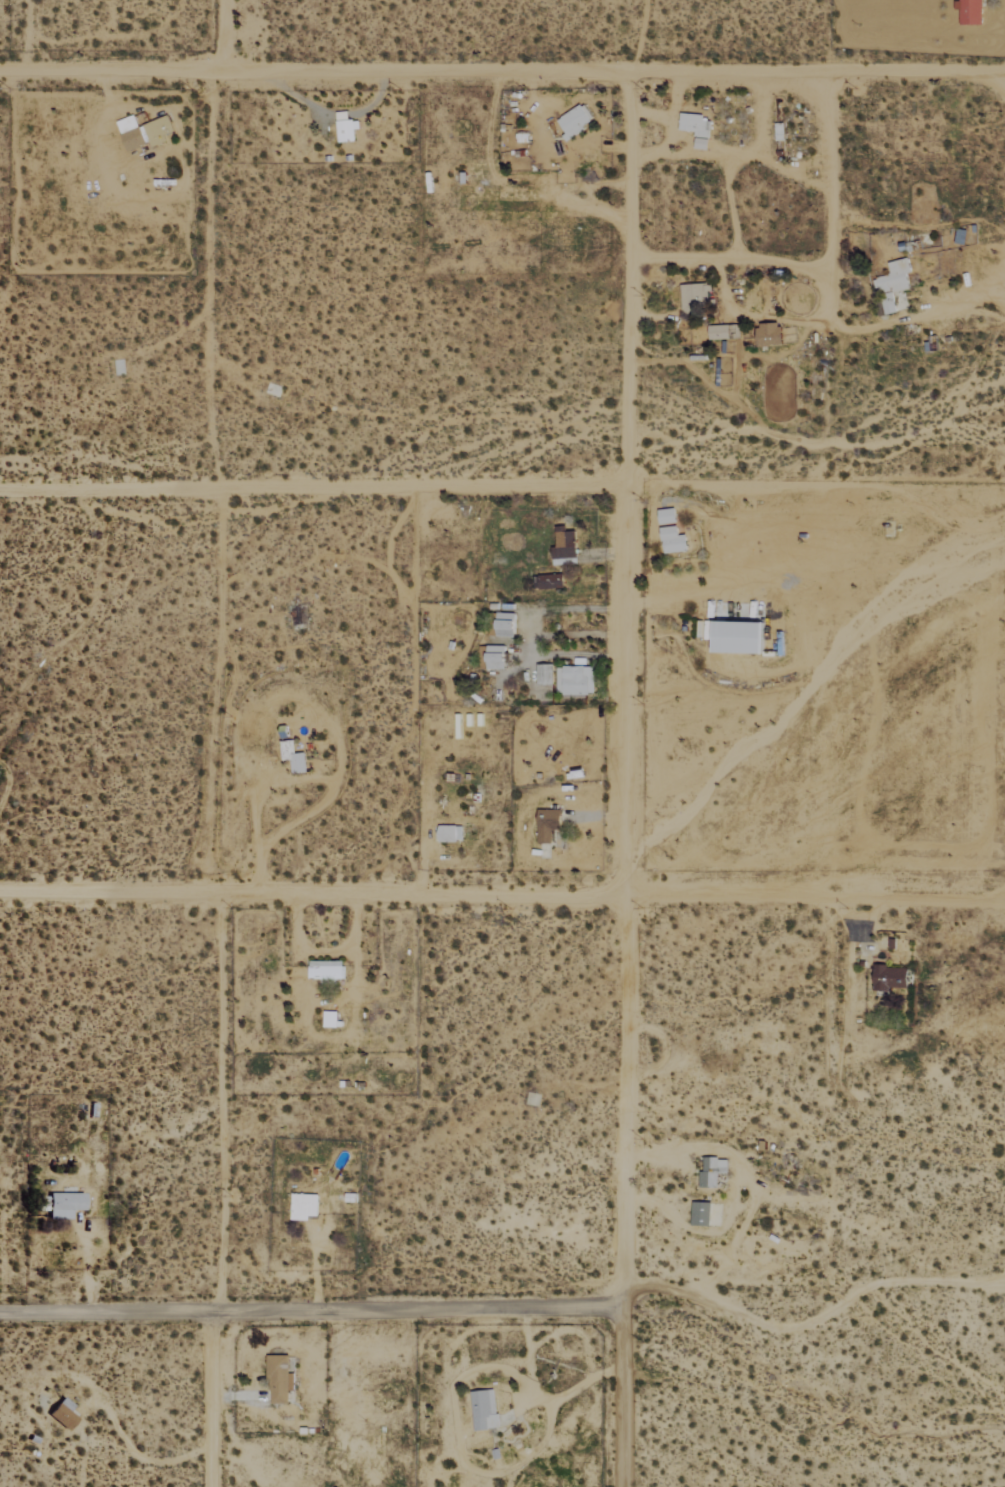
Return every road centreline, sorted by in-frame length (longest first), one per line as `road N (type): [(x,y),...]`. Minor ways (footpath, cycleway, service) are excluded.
road 1 (residential): [(617,1313),(627,75)]
road 2 (track): [(0,892),(846,894)]
road 3 (residential): [(0,77),(824,77)]
road 4 (track): [(622,486),(0,489)]
road 5 (residential): [(617,1313),(0,1314)]
road 6 (track): [(223,892),(210,1318)]
road 7 (track): [(213,73),(215,488)]
road 8 (track): [(1004,1281),(879,1278),(807,1326),(617,1313)]
road 9 (track): [(824,276),(824,77)]
road 10 (track): [(824,77),(1004,73)]
road 11 (residential): [(621,1486),(617,1313)]
road 12 (residential): [(214,1486),(210,1318)]

